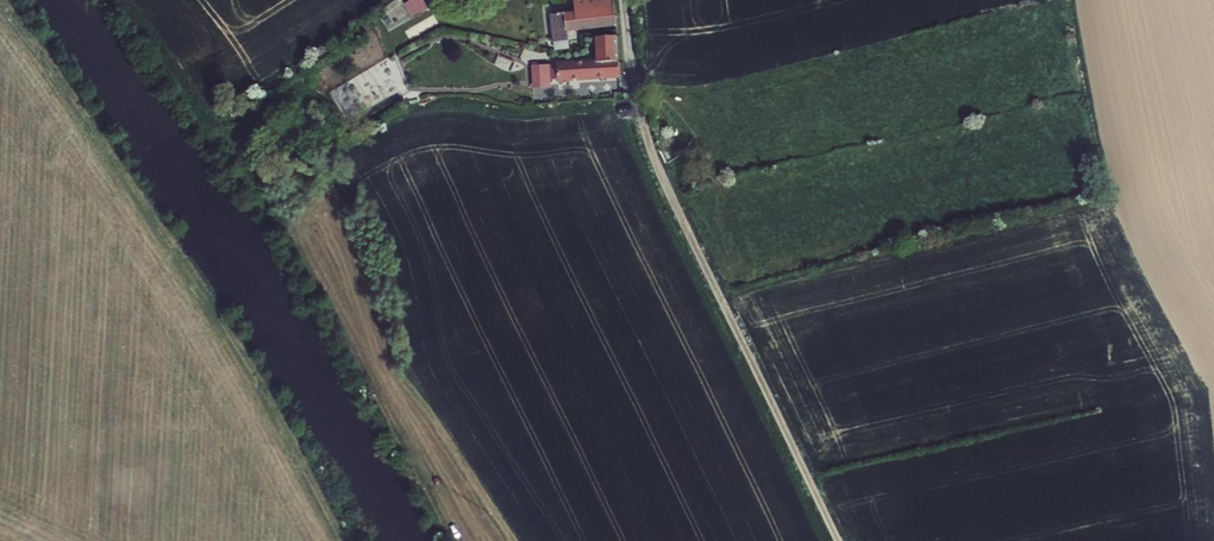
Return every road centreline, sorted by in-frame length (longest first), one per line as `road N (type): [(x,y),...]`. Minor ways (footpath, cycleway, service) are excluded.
road 1 (track): [(0,7),(211,308),(331,540)]
road 2 (unclassified): [(839,540),(653,156),(623,0)]

